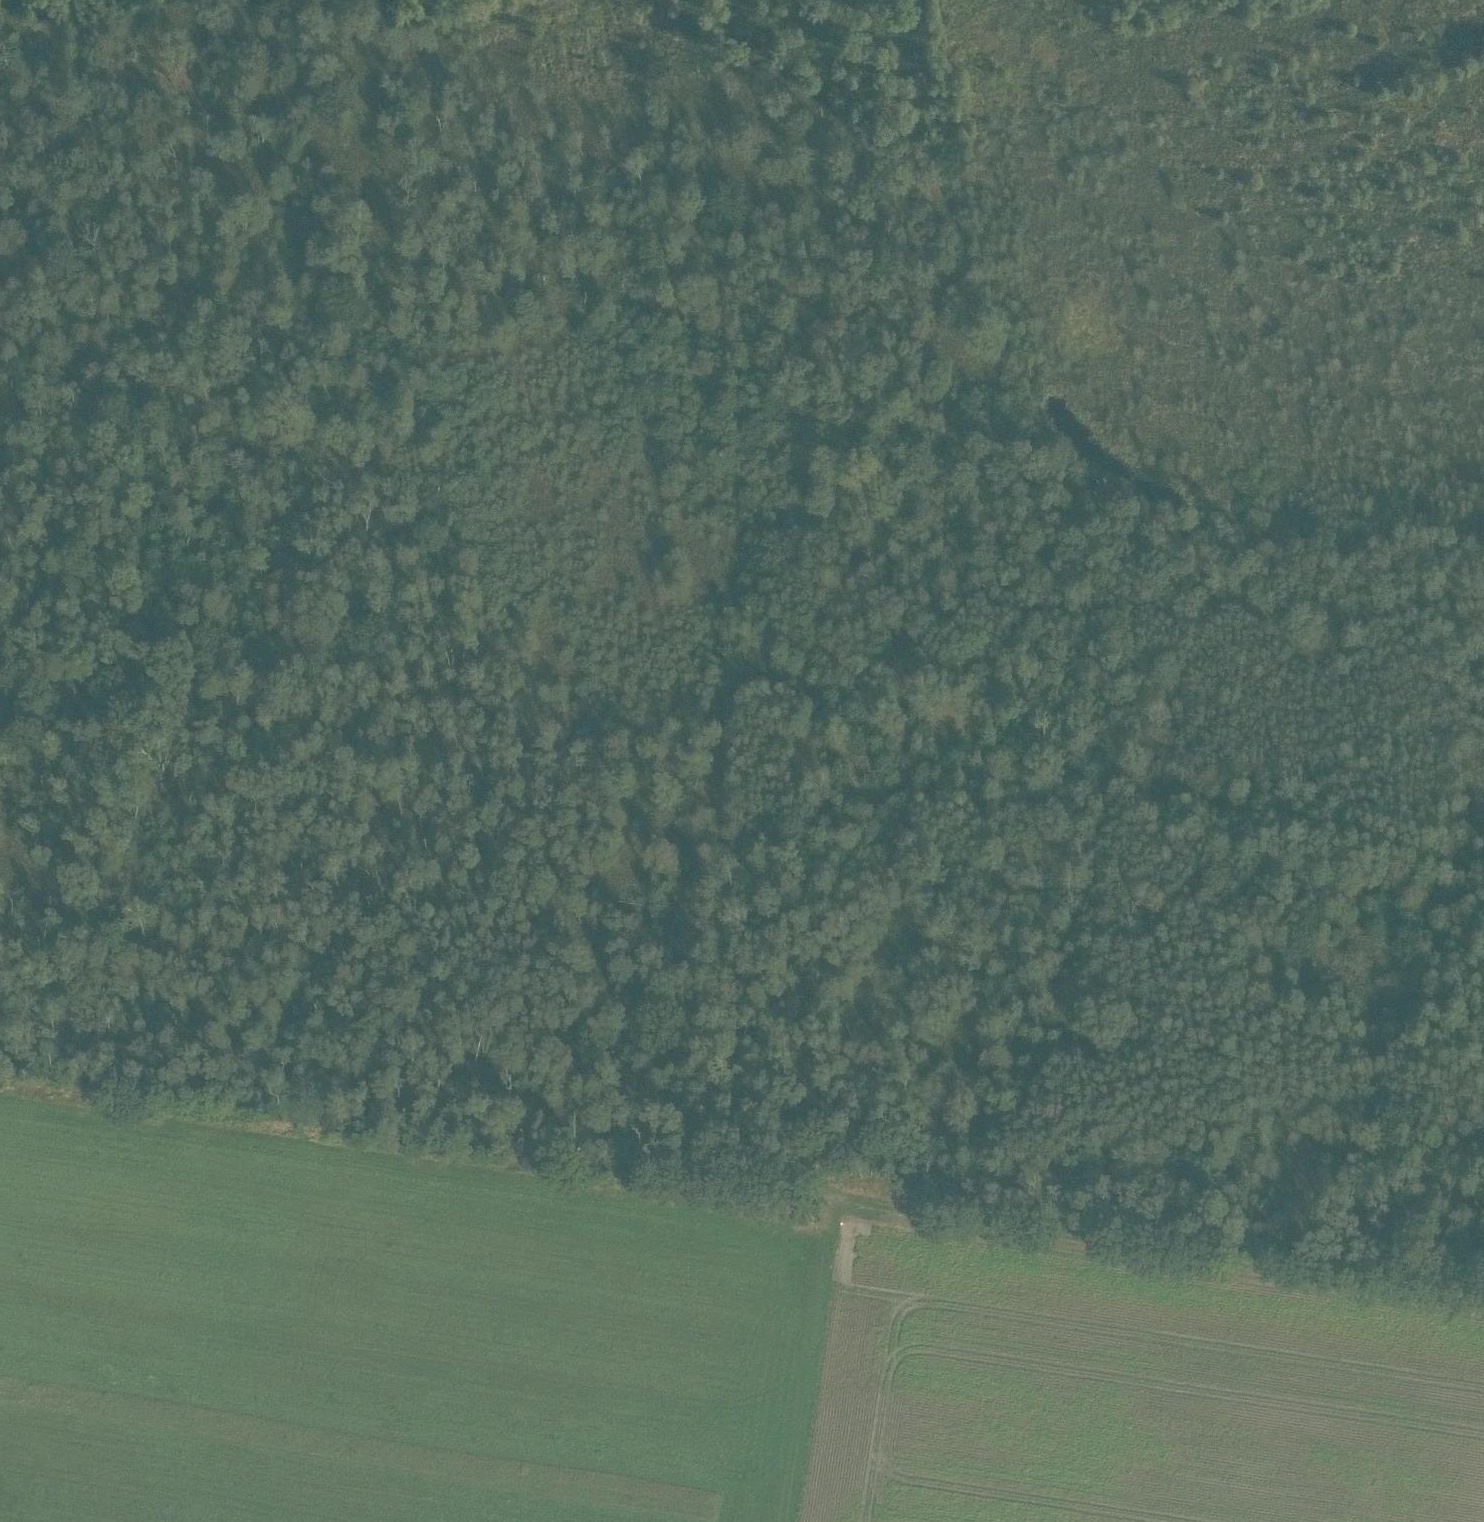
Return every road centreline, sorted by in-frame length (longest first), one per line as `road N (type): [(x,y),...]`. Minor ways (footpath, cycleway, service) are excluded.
road 1 (track): [(1483,1306),(775,1190)]

